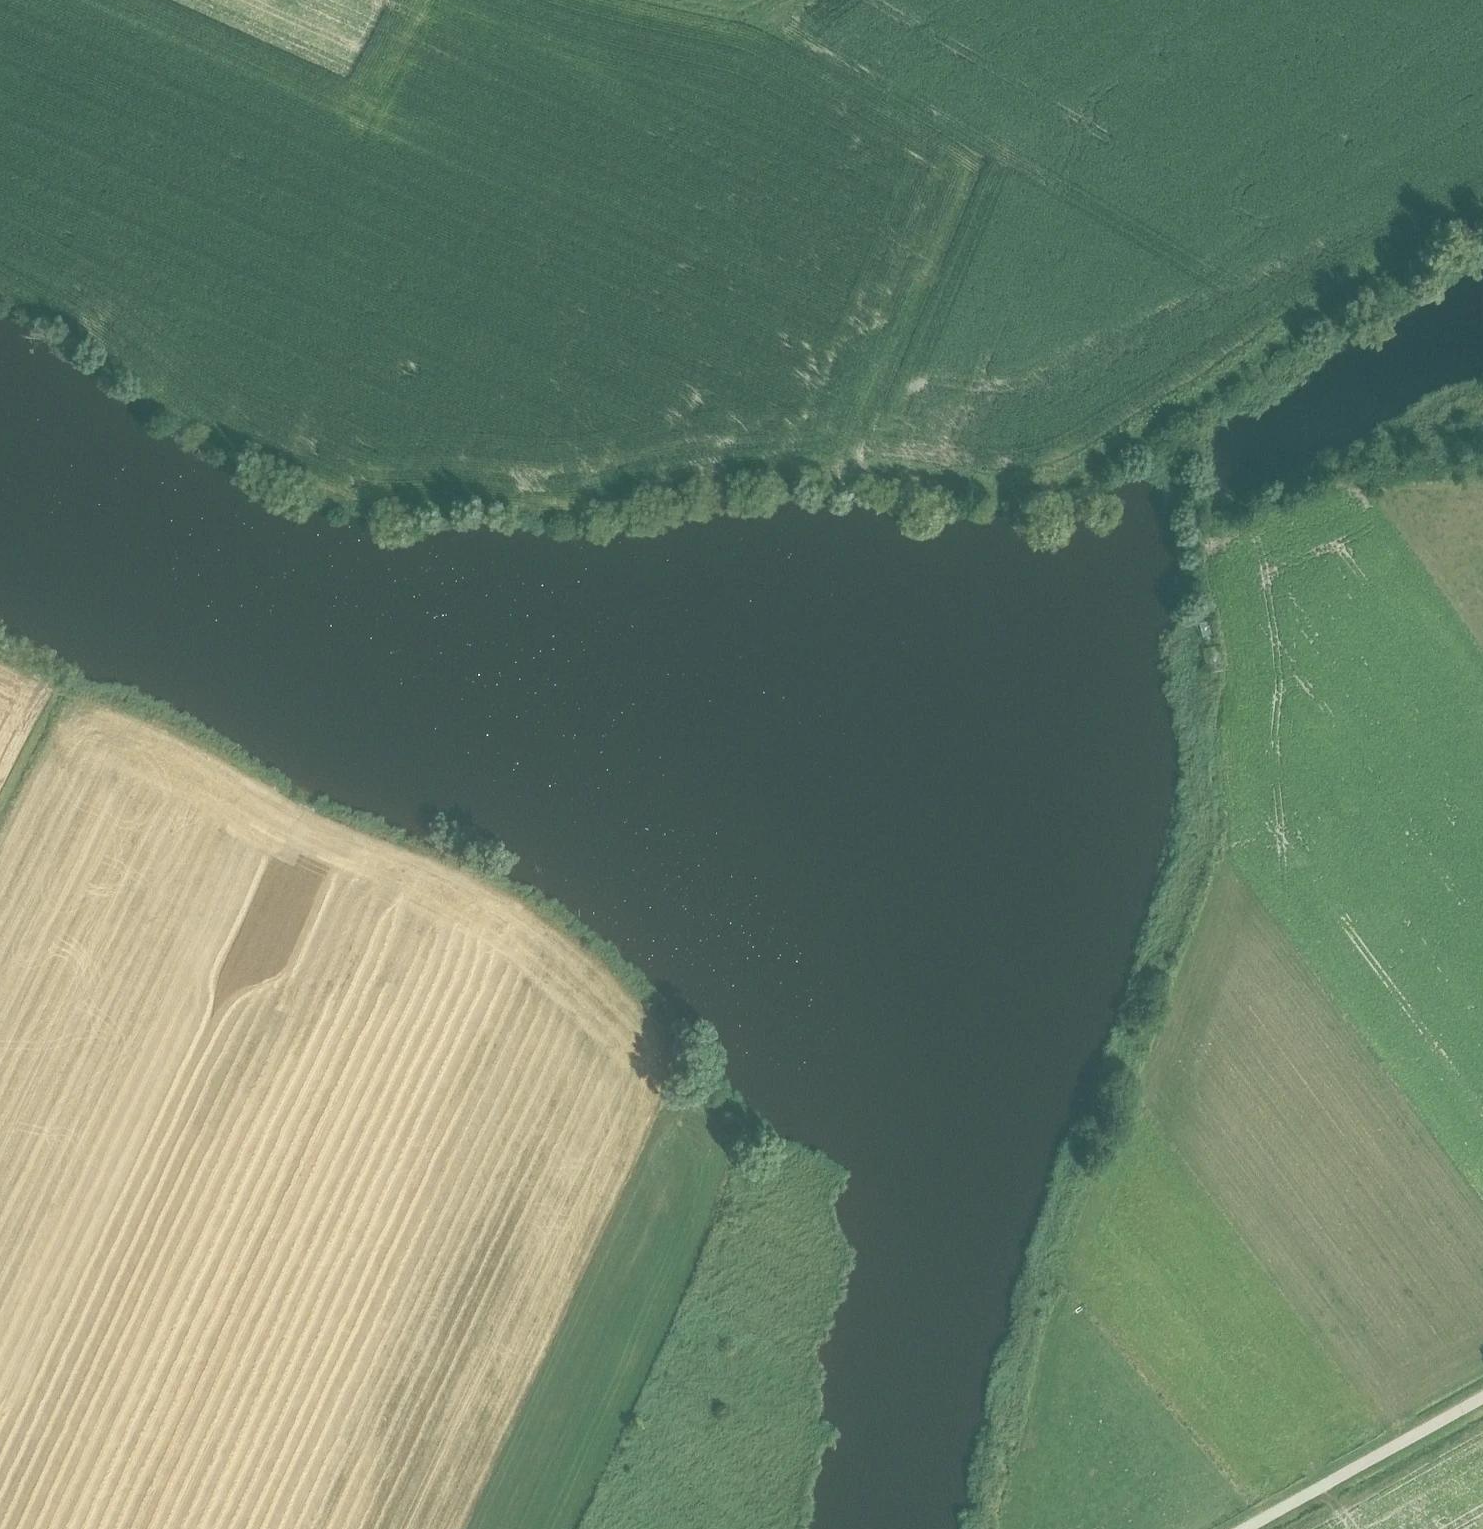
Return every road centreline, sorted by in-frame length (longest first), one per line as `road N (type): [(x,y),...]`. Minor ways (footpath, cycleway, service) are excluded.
road 1 (unclassified): [(1242,1528),(1482,1396)]

